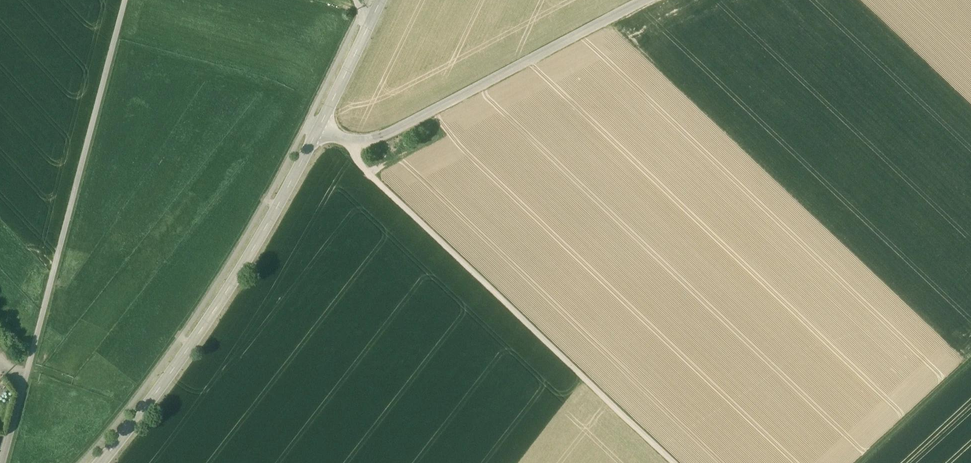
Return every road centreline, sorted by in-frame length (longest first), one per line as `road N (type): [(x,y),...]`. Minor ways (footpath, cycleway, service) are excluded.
road 1 (track): [(673,462),(369,173),(354,140)]
road 2 (tertiary): [(316,132),(234,281),(101,462)]
road 3 (residential): [(646,0),(395,130),(354,140),(316,132)]
road 4 (track): [(34,349),(125,0)]
road 5 (track): [(859,462),(970,360)]
road 6 (tertiary): [(382,0),(316,132)]

